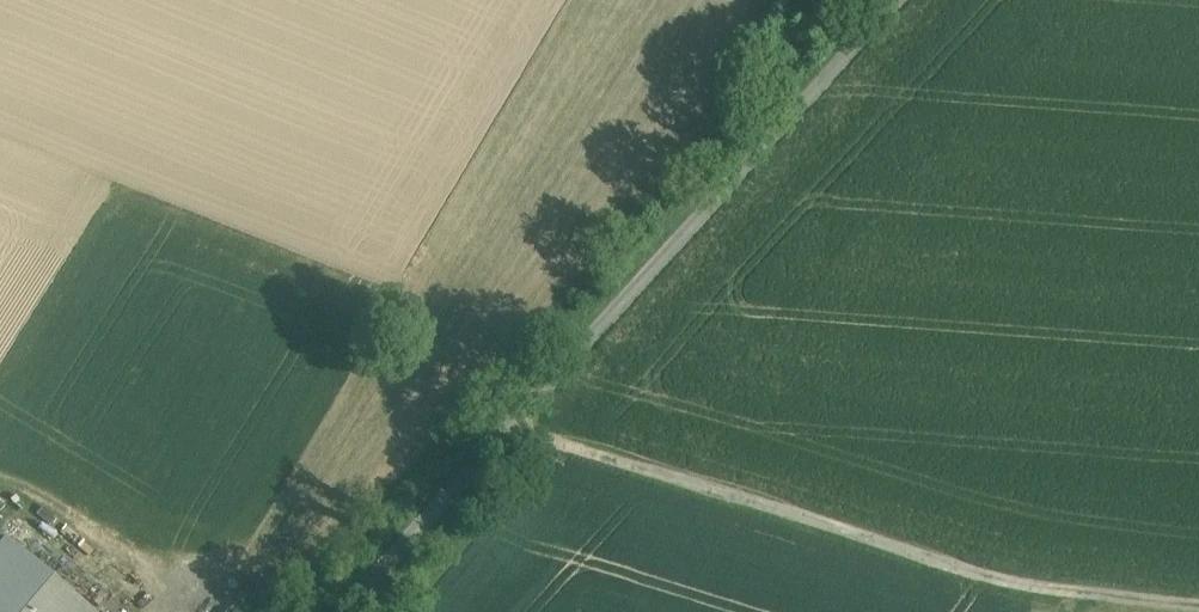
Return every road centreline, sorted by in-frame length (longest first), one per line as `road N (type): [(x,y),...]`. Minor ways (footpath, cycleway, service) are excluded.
road 1 (unclassified): [(357,611),(897,0)]

